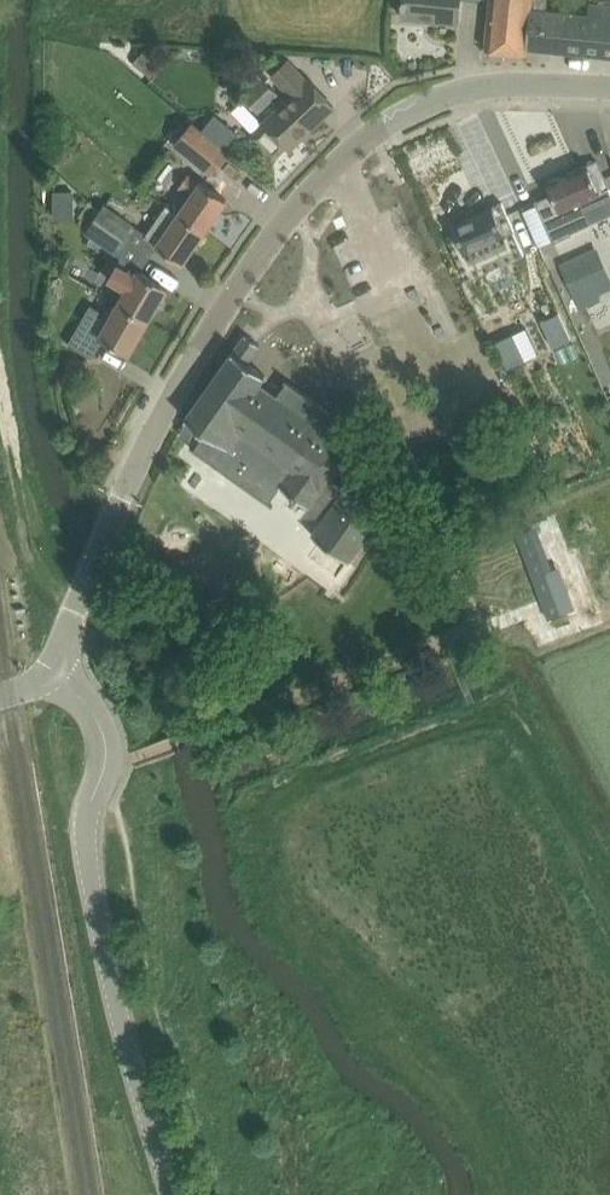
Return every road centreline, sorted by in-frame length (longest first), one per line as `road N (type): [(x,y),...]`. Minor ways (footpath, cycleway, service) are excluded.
road 1 (tertiary): [(51,675),(176,381),(282,220),(381,128),(459,90),(609,86)]
road 2 (tertiary): [(177,1194),(86,872),(85,827),(104,744),(94,717),(51,675)]

